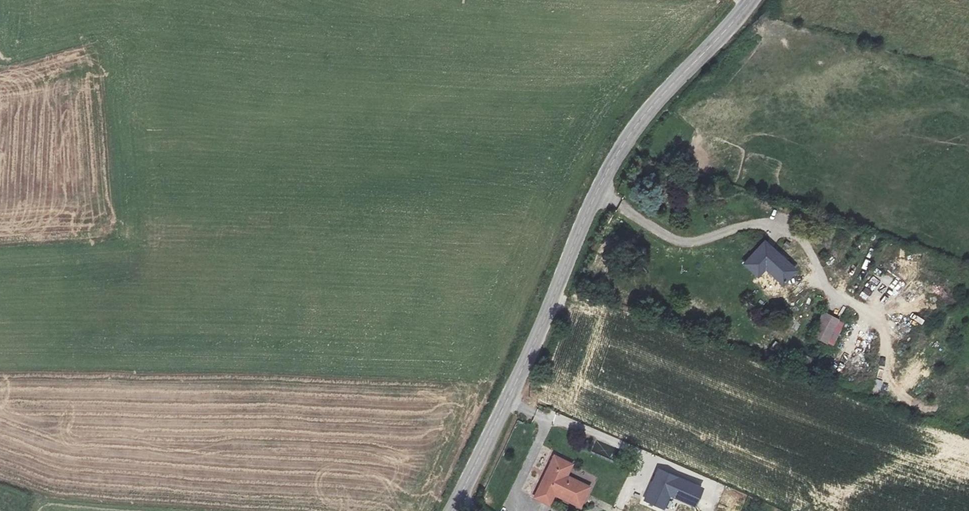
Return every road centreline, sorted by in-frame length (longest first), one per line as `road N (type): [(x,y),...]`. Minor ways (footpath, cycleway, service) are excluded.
road 1 (tertiary): [(751,0),(646,111),(599,187),(450,510)]

